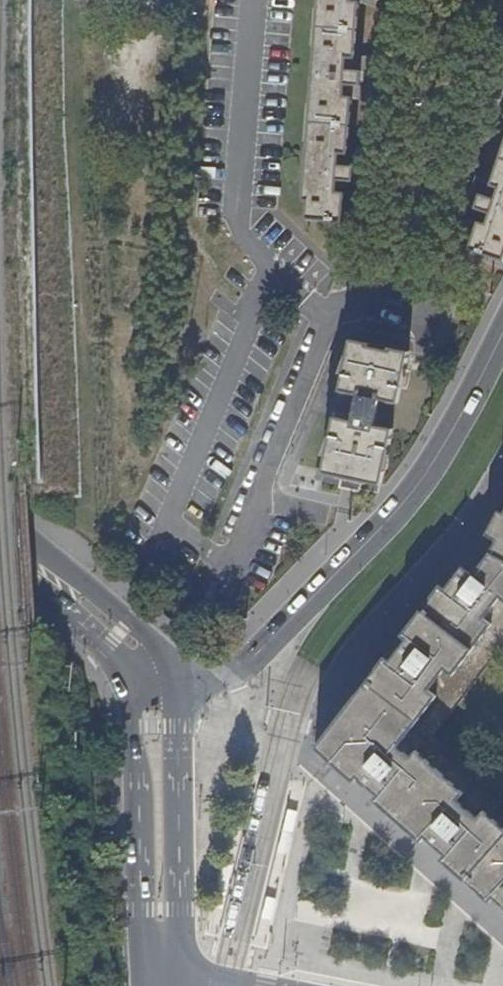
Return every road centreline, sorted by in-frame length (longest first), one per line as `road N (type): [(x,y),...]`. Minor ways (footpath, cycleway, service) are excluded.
road 1 (tertiary): [(171,687),(238,672),(408,496),(438,456),(502,326)]
road 2 (secondary): [(130,705),(142,963)]
road 3 (secondary): [(171,687),(153,644),(0,517)]
road 4 (secondary): [(181,910),(171,687)]
road 5 (secondary): [(0,549),(109,645)]

